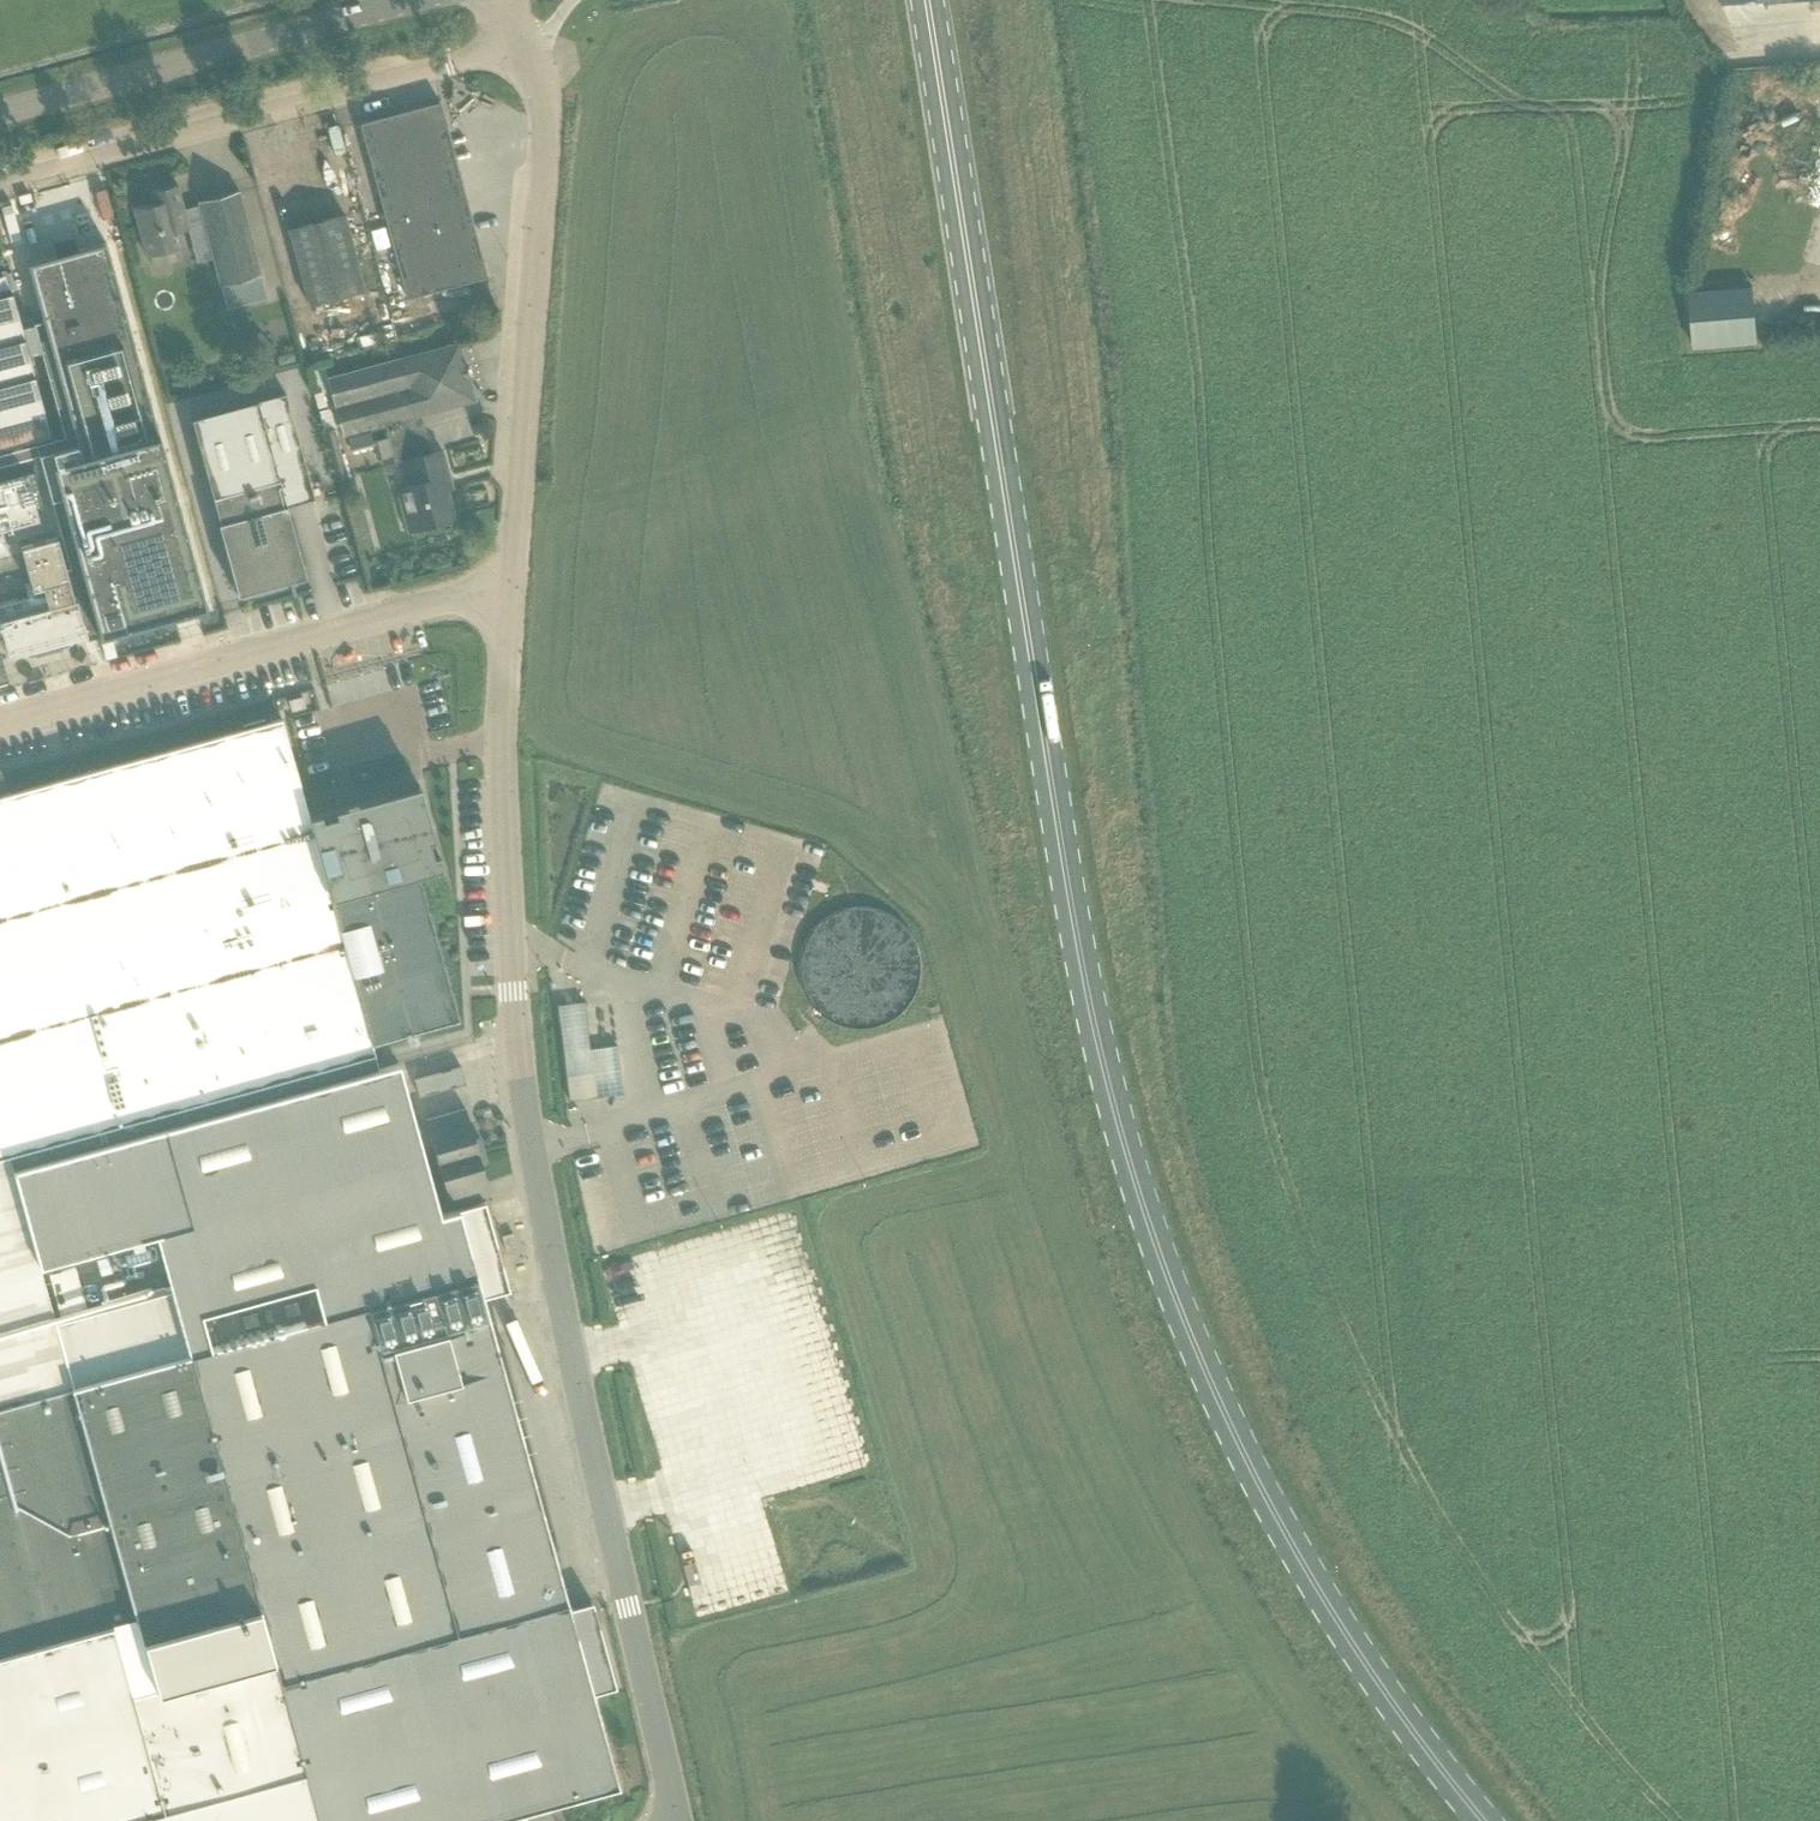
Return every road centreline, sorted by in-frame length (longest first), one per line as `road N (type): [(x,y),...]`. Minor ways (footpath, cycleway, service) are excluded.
road 1 (primary): [(1485,1820),(1383,1688),(1275,1514),(1200,1362),(1135,1183),(1076,933),(926,0)]
road 2 (tertiary): [(677,1820),(573,1365),(521,1078),(502,770),(511,583)]
road 3 (tertiary): [(511,583),(544,156),(545,102),(521,41)]
road 4 (residential): [(0,184),(521,41)]
road 5 (unclassified): [(0,722),(511,583)]
road 6 (secondary): [(0,111),(411,0)]

